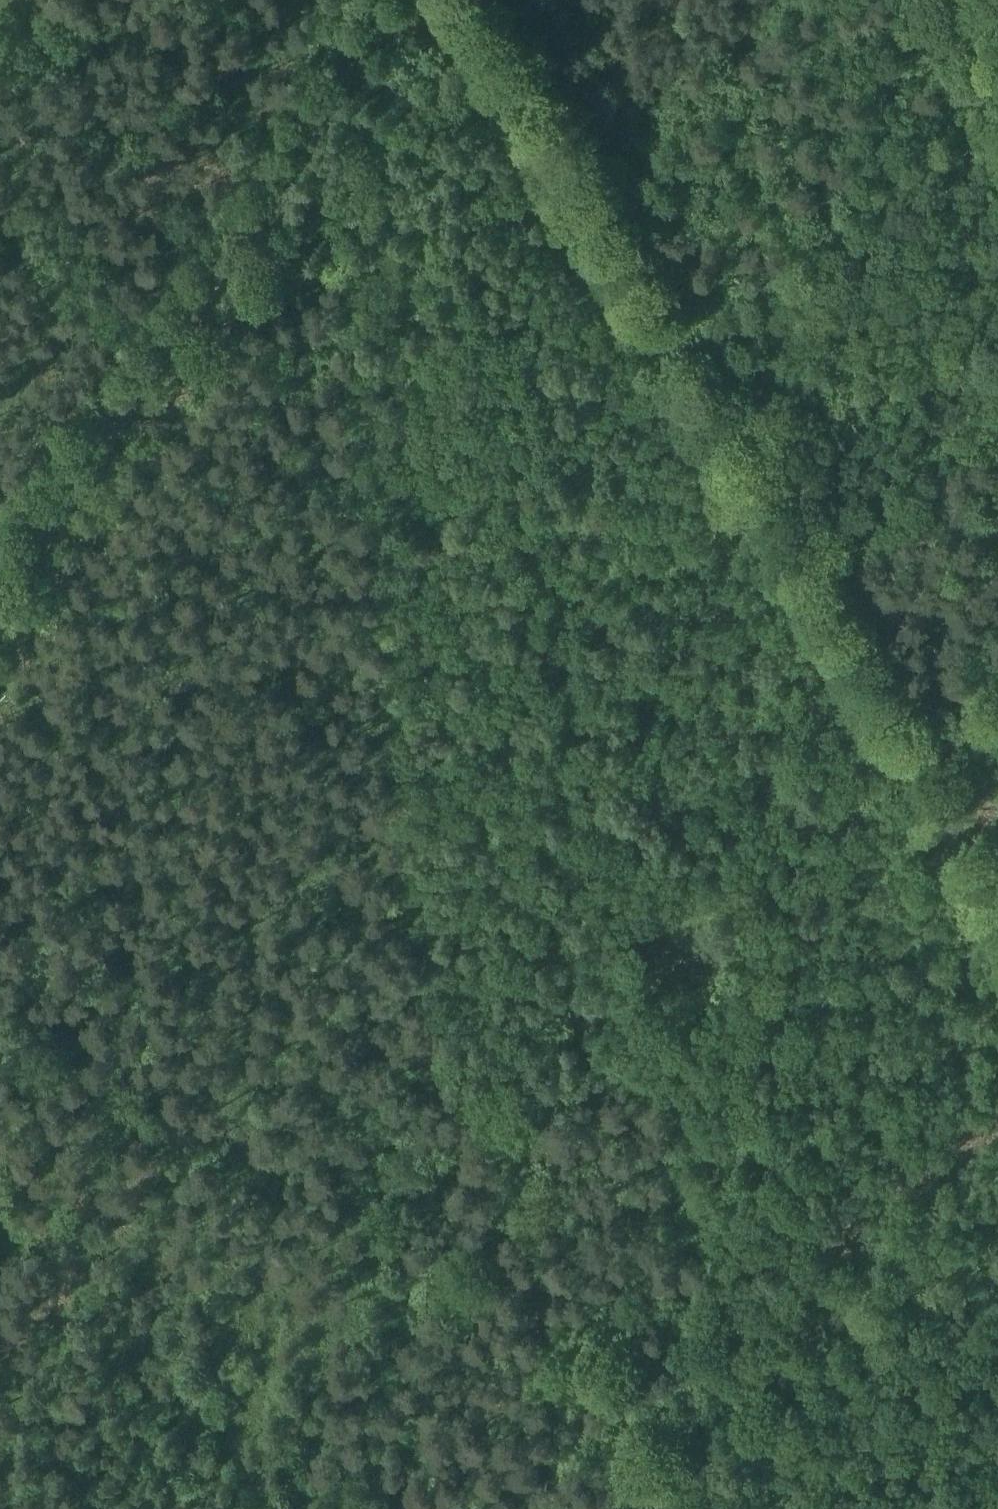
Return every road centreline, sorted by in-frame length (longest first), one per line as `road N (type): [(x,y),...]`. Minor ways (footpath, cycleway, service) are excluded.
road 1 (track): [(465,0),(997,927)]
road 2 (track): [(0,605),(403,0)]
road 3 (track): [(665,1508),(692,1445),(770,1349),(829,1245),(869,1197),(997,1114)]

